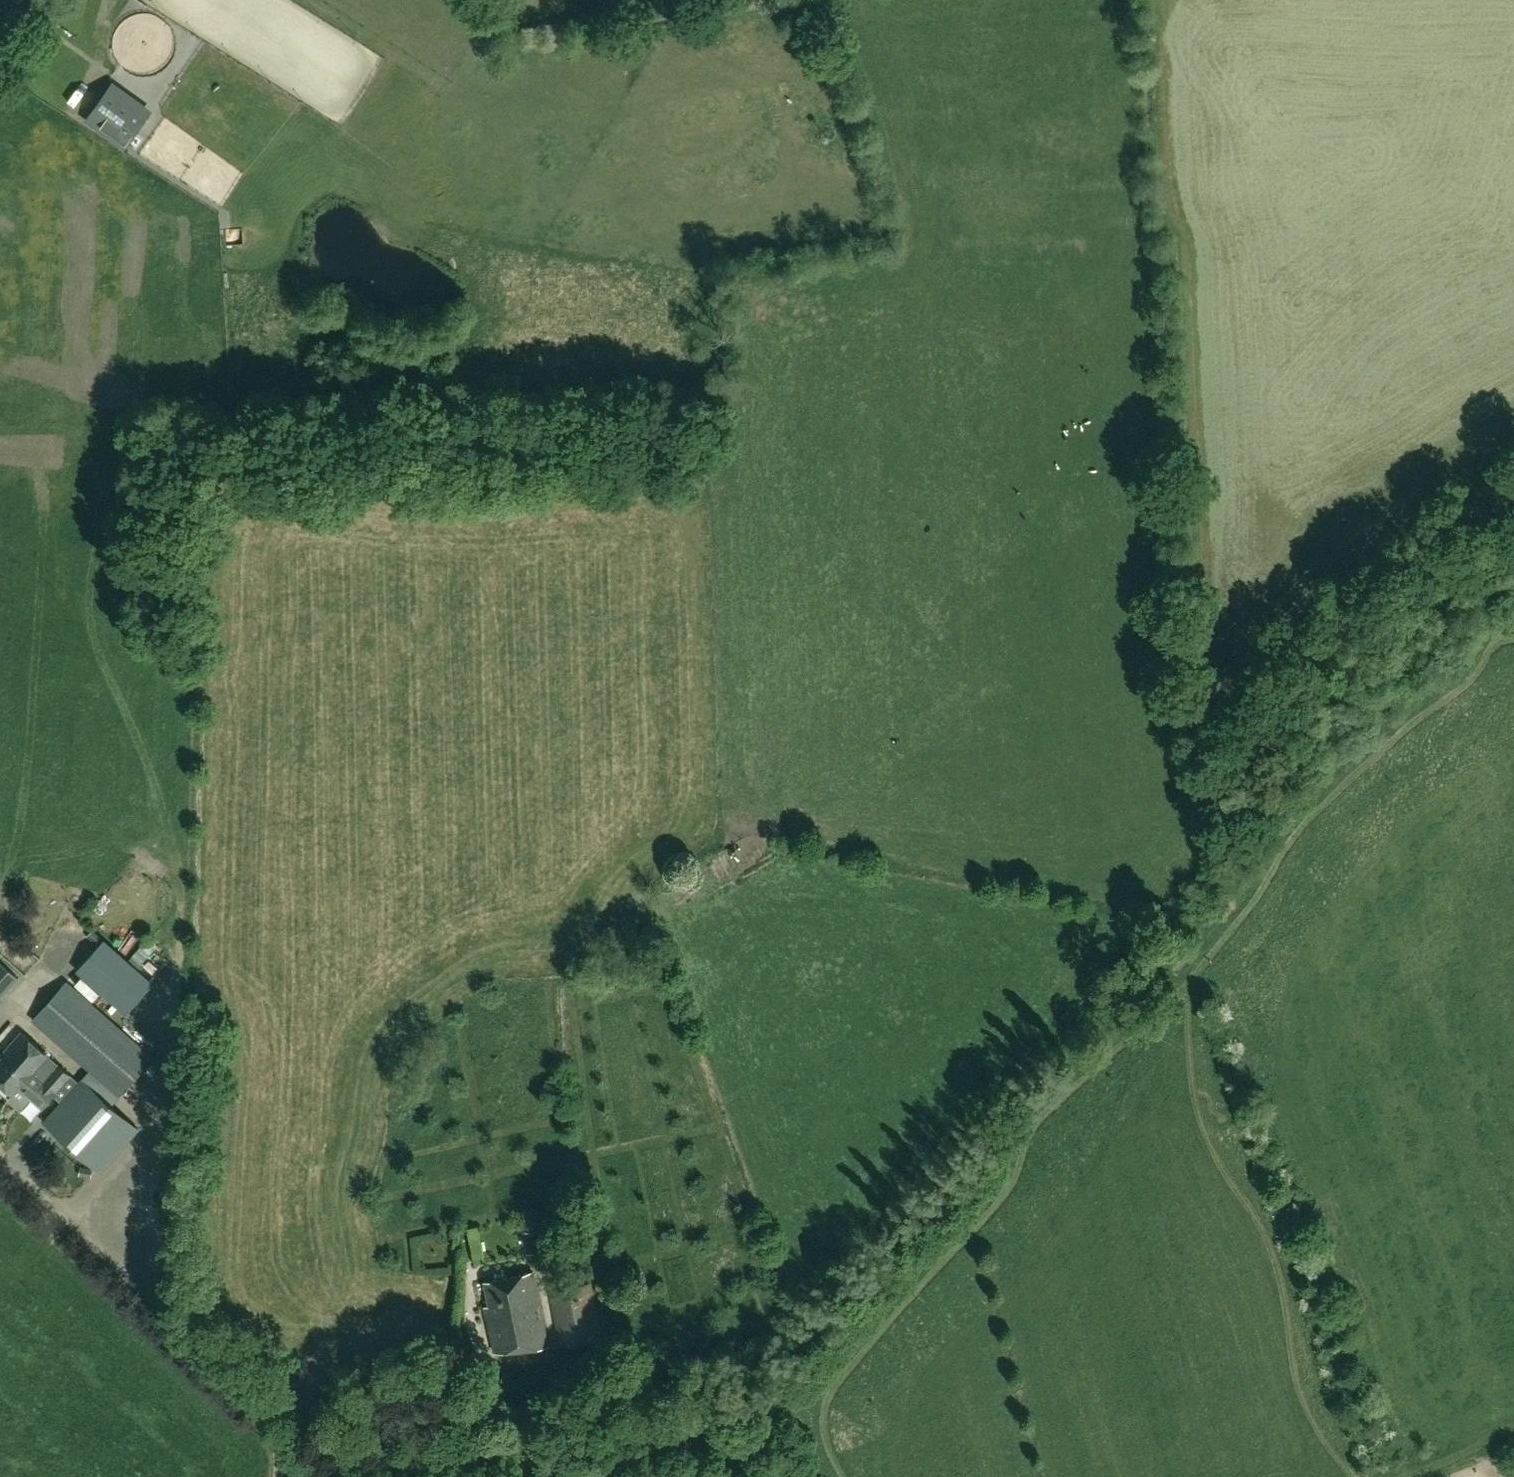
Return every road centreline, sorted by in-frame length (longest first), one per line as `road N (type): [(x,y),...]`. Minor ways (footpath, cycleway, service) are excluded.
road 1 (unclassified): [(293,1476),(298,1470),(245,1391),(0,1160)]

